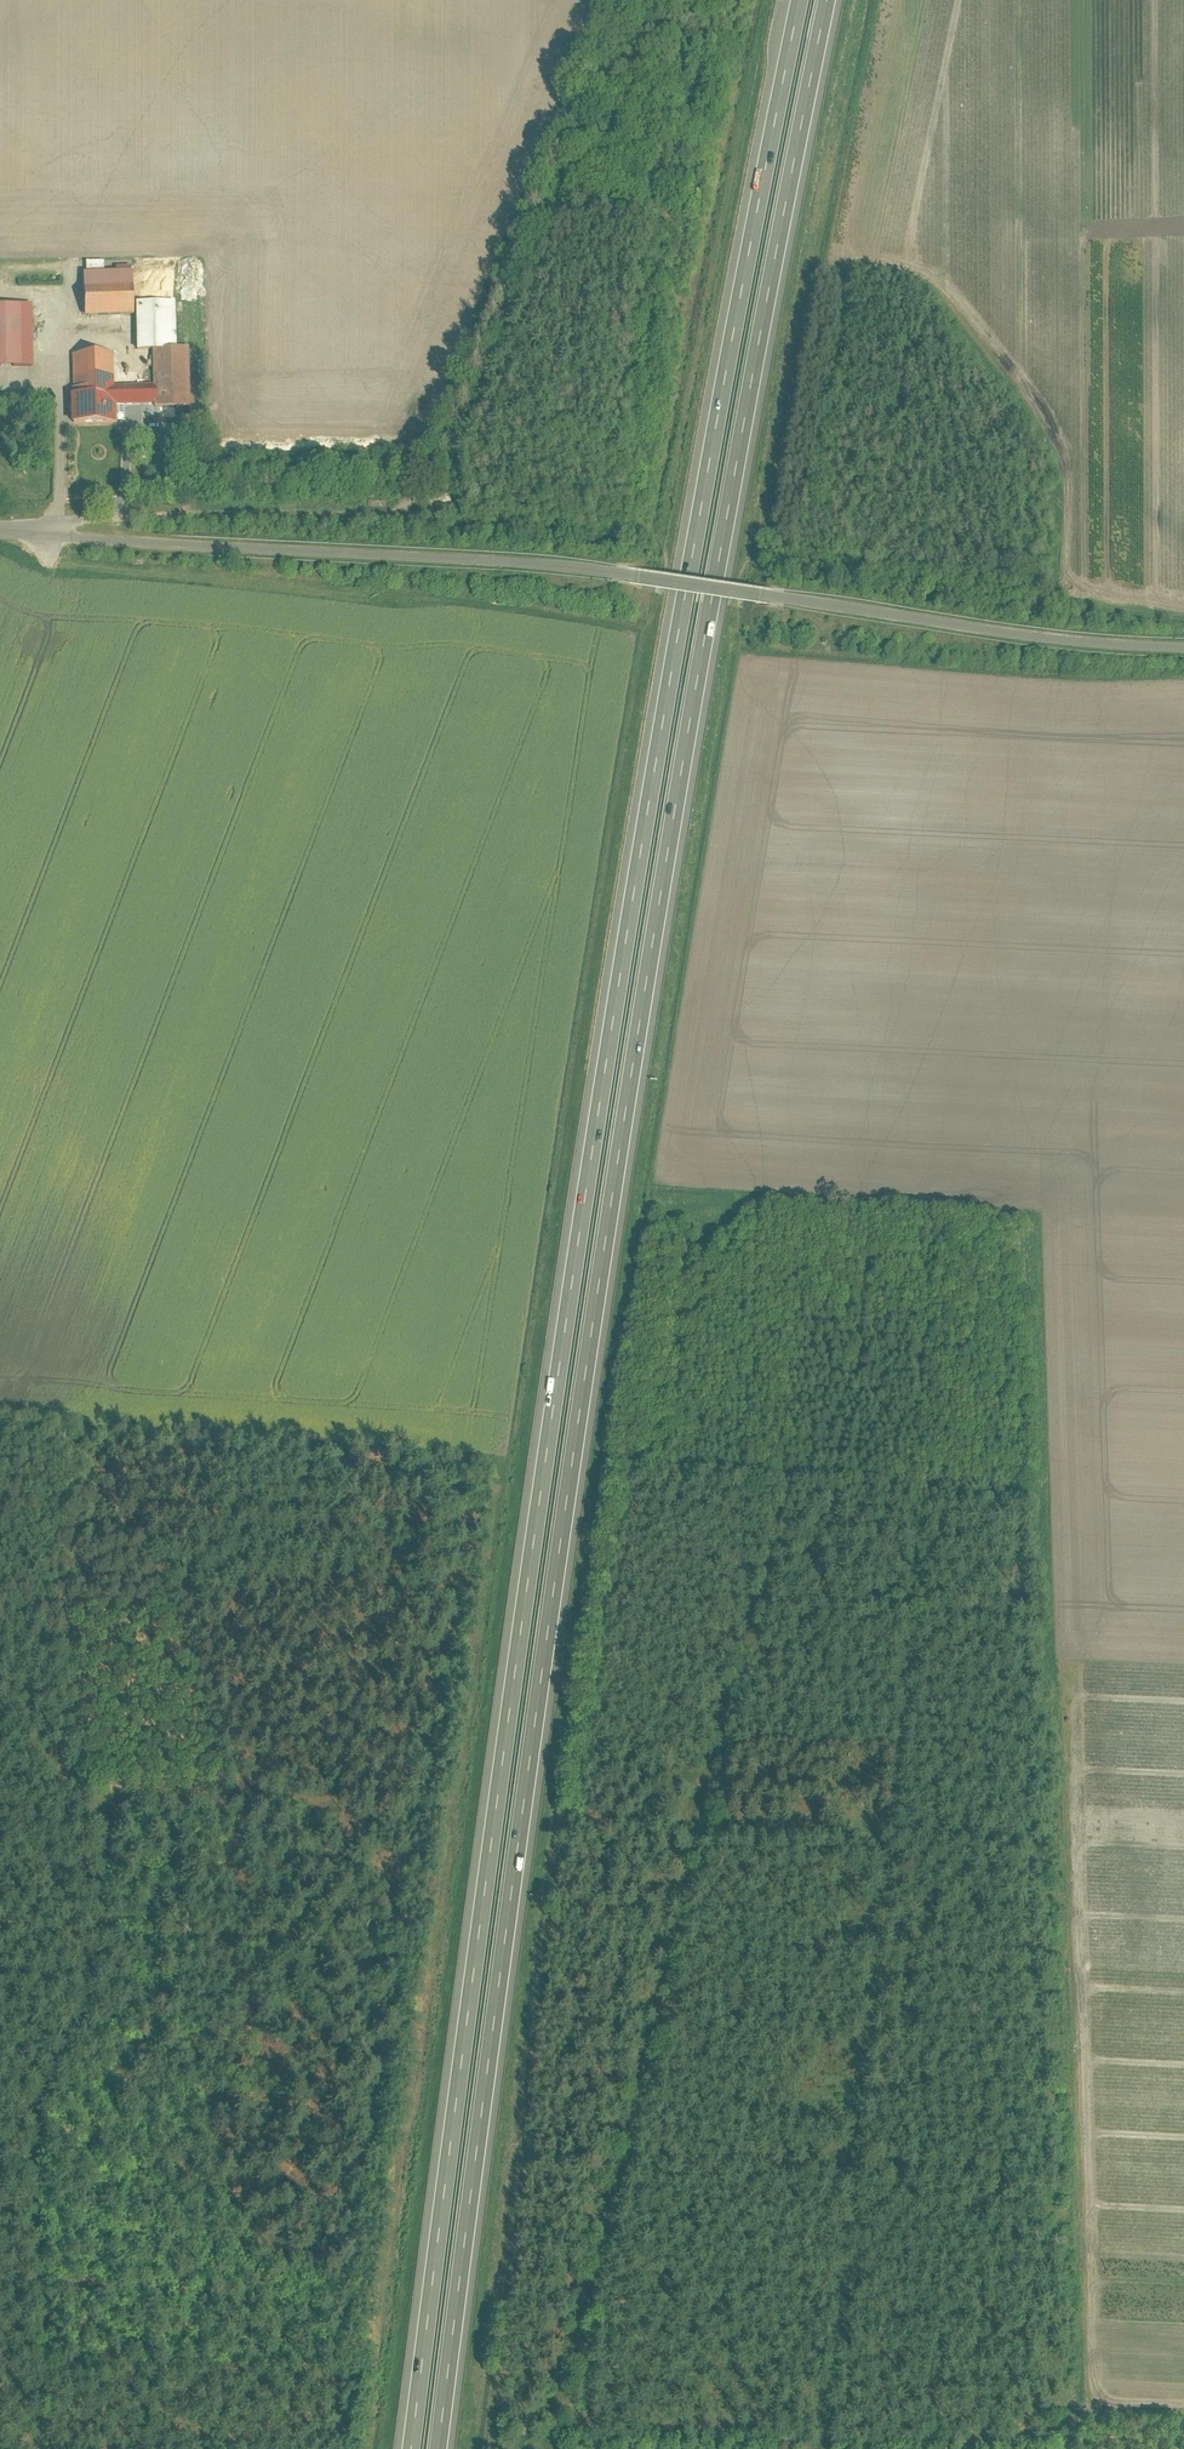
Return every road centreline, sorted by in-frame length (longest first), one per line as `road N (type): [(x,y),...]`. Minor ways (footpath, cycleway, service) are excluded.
road 1 (motorway): [(801,0),(726,371),(619,991),(526,1596),(411,2448)]
road 2 (motorway): [(438,2448),(552,1599),(645,994),(828,0)]
road 3 (unclassified): [(1183,649),(1053,643),(440,560)]
road 4 (residential): [(440,560),(0,533)]

